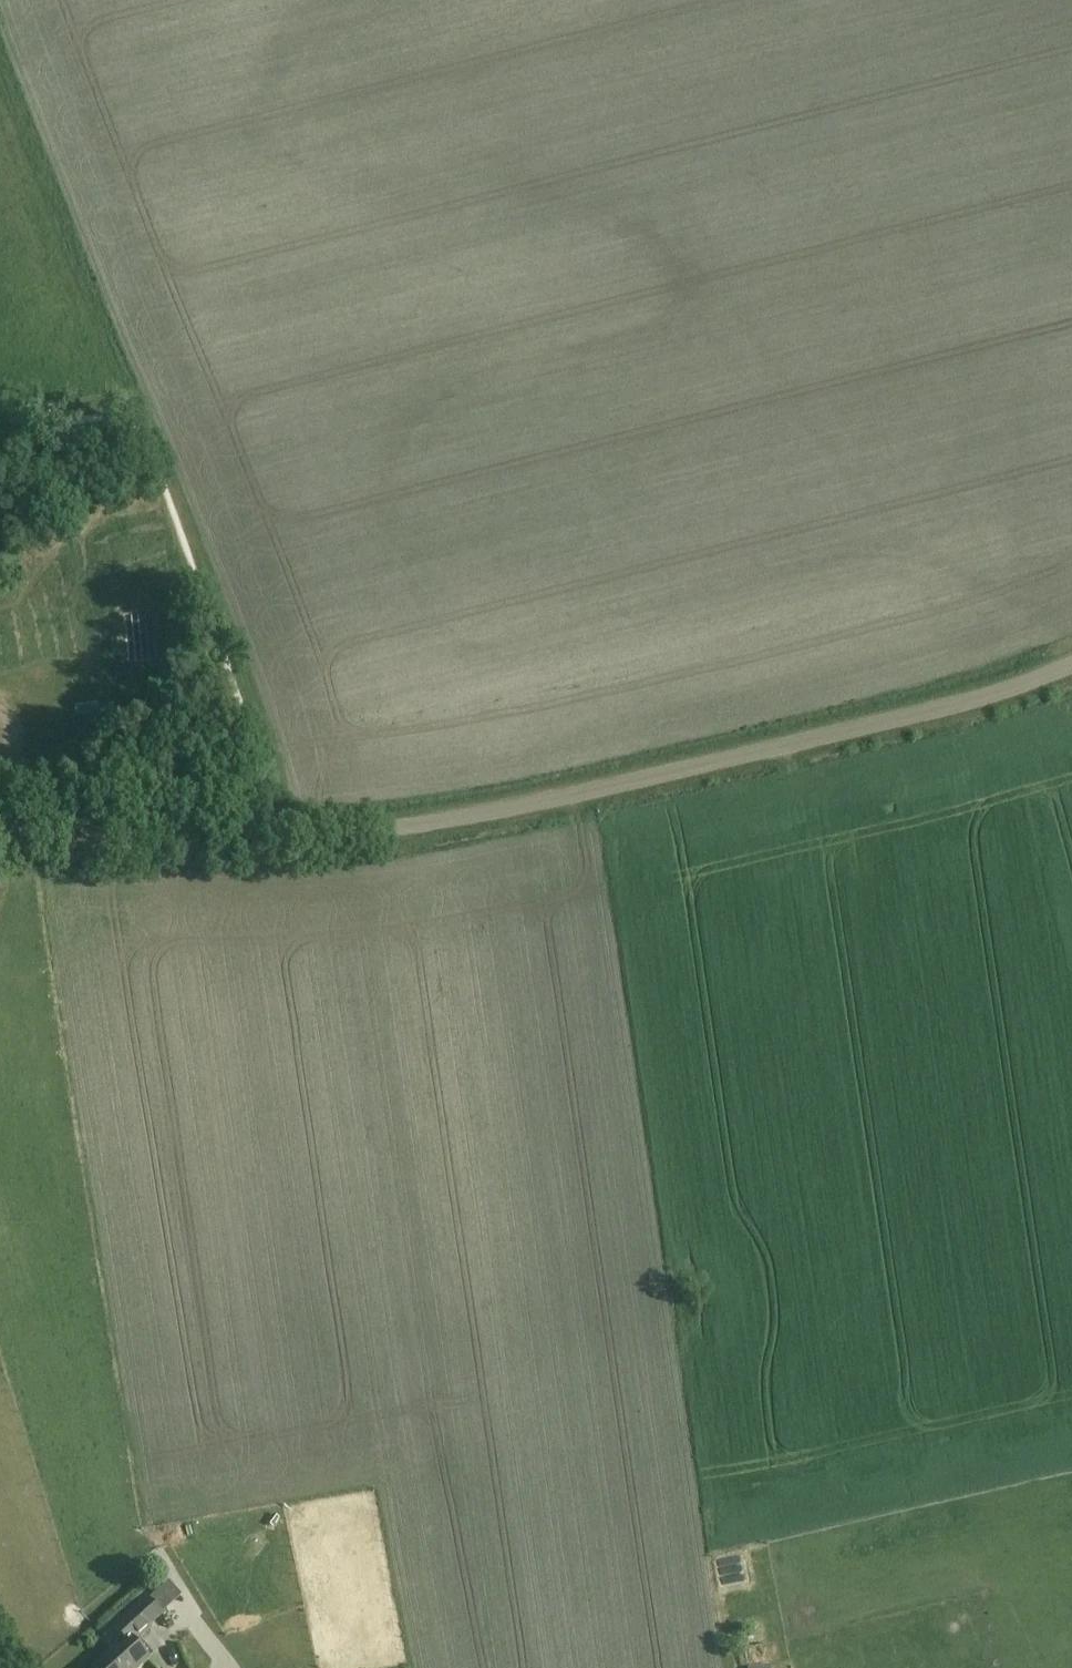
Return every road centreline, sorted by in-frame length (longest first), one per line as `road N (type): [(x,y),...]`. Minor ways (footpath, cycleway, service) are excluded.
road 1 (unclassified): [(0,829),(151,845),(418,822),(895,718),(1071,663)]

